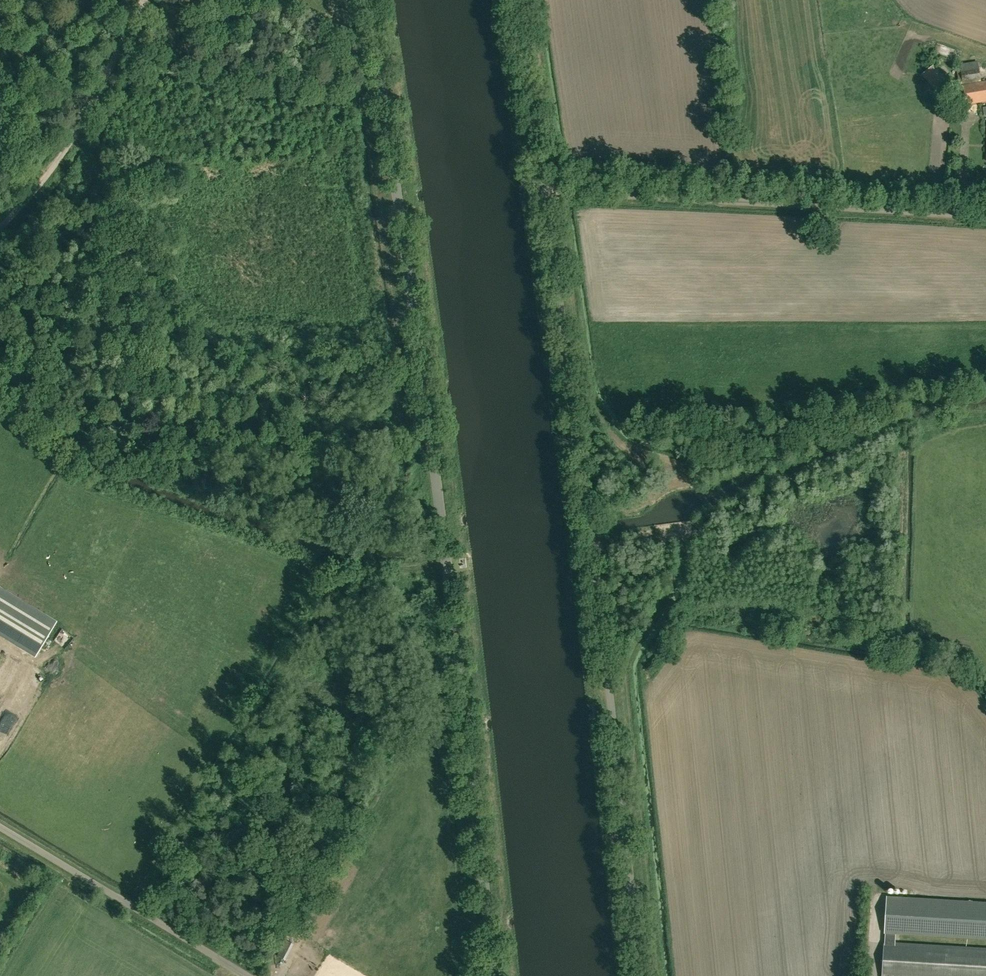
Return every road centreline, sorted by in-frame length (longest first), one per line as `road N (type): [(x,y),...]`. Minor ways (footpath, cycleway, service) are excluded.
road 1 (unclassified): [(494,975),(435,467),(366,0)]
road 2 (unclassified): [(639,975),(545,189)]
road 3 (unclassified): [(985,217),(545,189)]
road 4 (unclassified): [(246,975),(0,827)]
road 5 (track): [(0,226),(44,179),(144,0)]
road 6 (unclassified): [(545,189),(514,0)]

